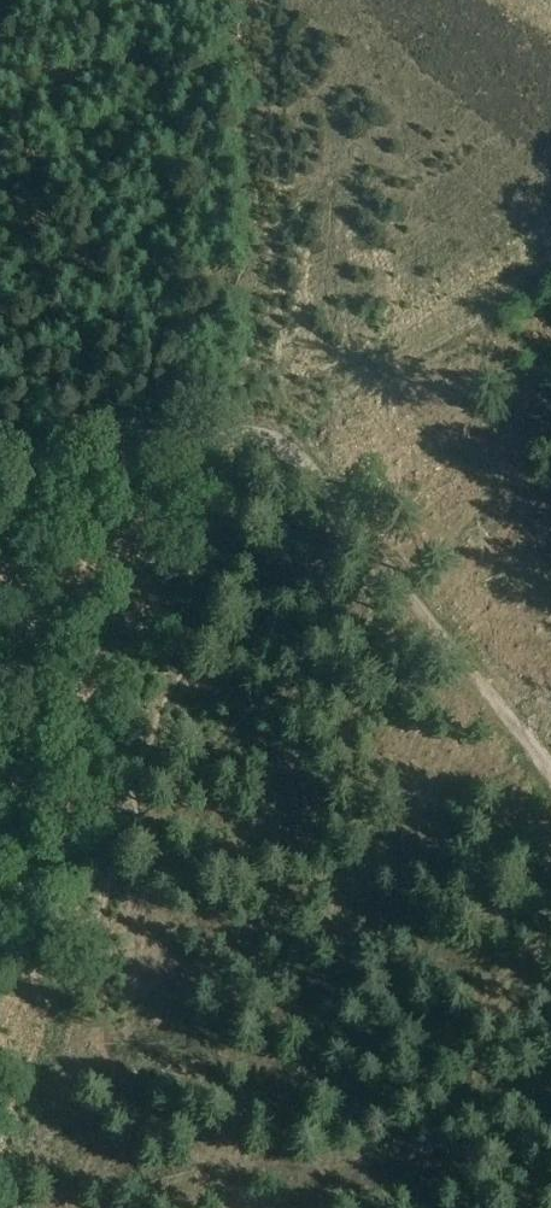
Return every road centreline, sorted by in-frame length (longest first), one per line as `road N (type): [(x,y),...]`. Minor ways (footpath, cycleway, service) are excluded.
road 1 (track): [(354,551),(257,432),(74,961)]
road 2 (track): [(550,788),(354,551)]
road 3 (track): [(257,432),(0,472)]
road 4 (track): [(0,1174),(74,961)]

